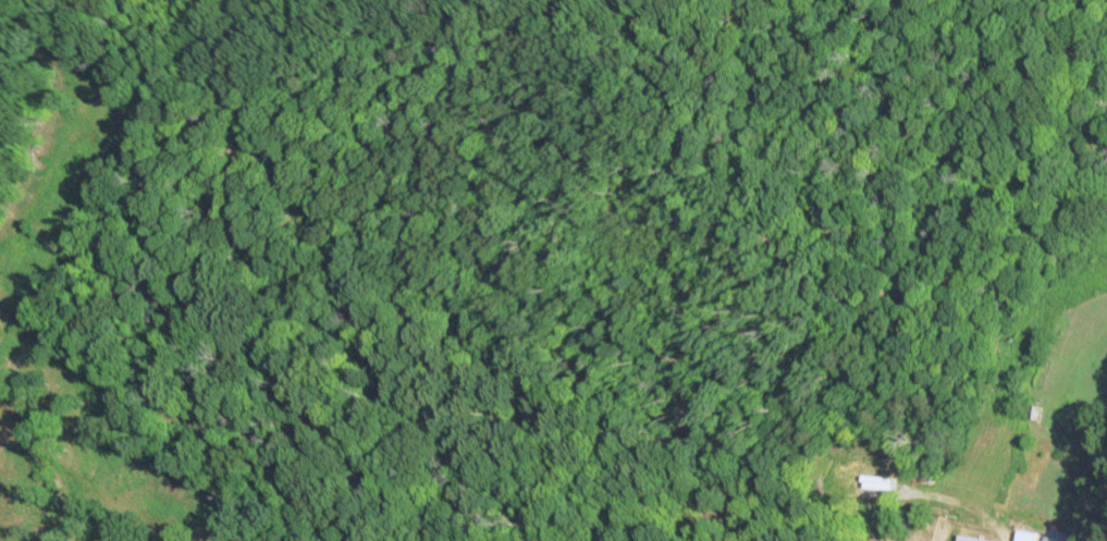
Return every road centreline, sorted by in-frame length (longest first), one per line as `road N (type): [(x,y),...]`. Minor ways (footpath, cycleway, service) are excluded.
road 1 (residential): [(1106,426),(1074,540)]

